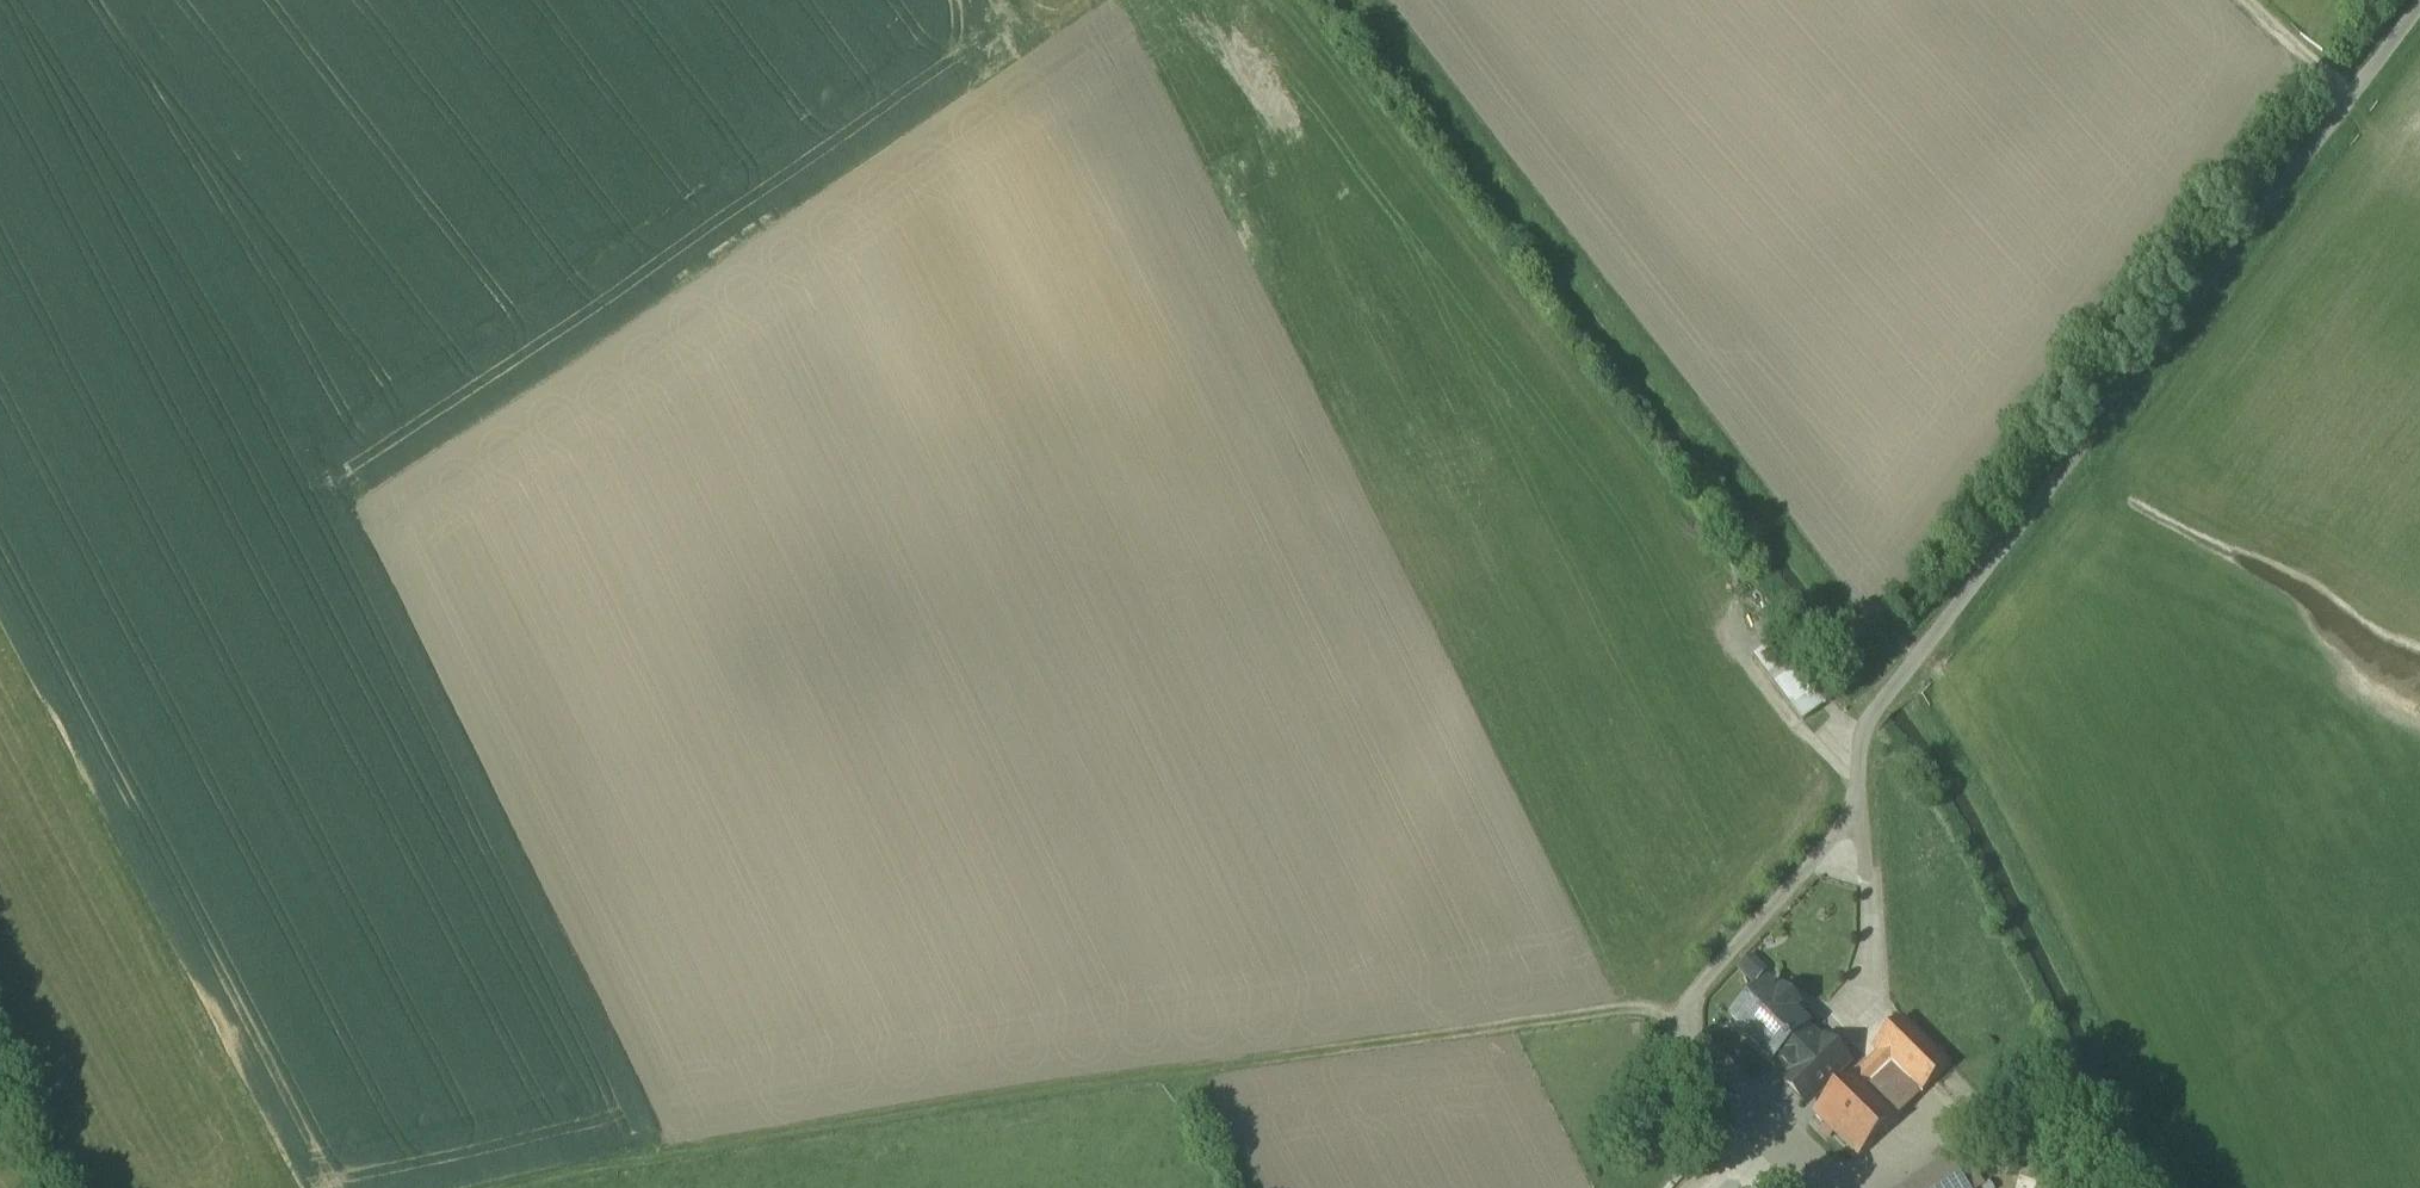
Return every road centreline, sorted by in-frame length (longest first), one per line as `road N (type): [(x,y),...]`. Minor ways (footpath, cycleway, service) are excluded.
road 1 (track): [(2111,1187),(2094,1162),(2062,1143),(1948,1137)]
road 2 (track): [(2353,97),(2252,0)]

